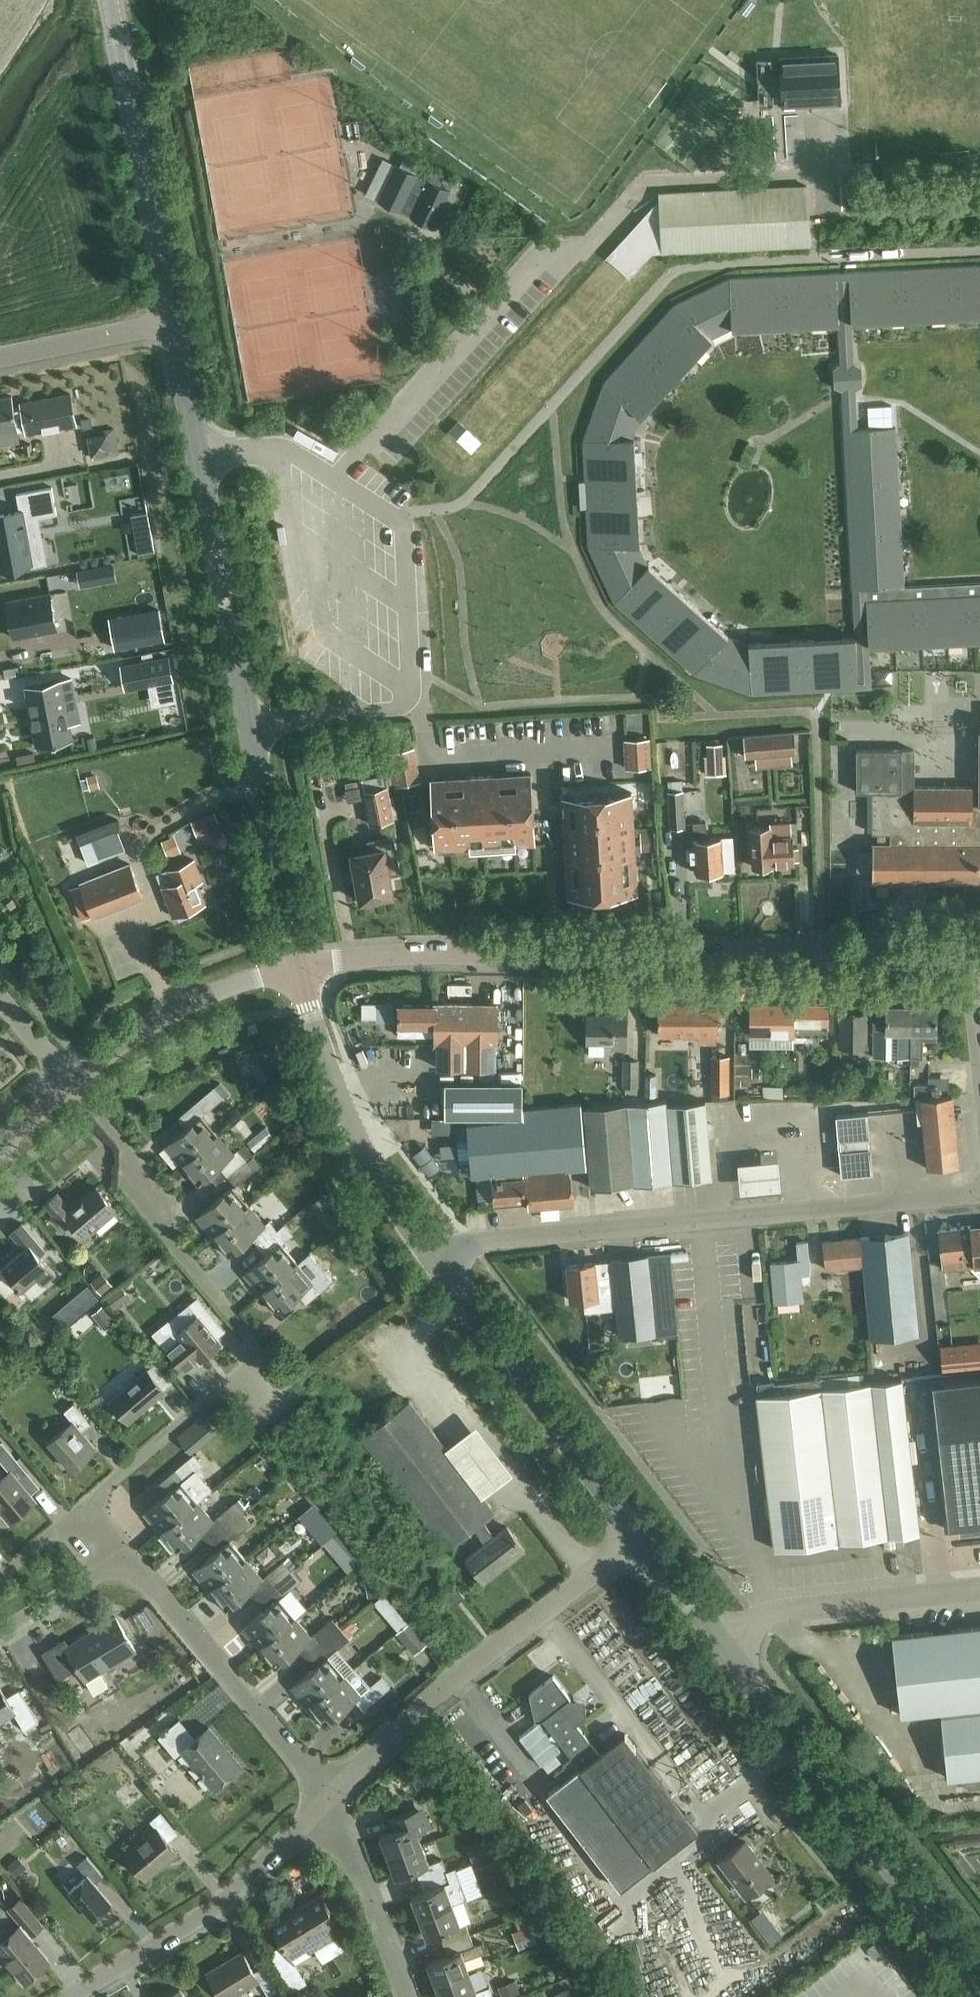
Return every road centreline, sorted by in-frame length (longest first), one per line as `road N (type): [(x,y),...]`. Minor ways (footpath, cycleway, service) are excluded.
road 1 (unclassified): [(297,972),(972,957)]
road 2 (tertiary): [(297,972),(171,325)]
road 3 (unclassified): [(437,1263),(467,1242),(979,1197)]
road 4 (residential): [(82,1519),(273,1367),(159,1220),(141,1164),(114,1128)]
road 5 (tertiary): [(979,1982),(722,1642)]
road 6 (residential): [(326,1791),(448,1681),(636,1539)]
road 7 (tertiary): [(636,1539),(437,1263)]
road 8 (tertiary): [(171,325),(108,0)]
road 9 (residential): [(77,1996),(228,1903),(326,1791)]
road 10 (tertiary): [(437,1263),(352,1126),(297,972)]
road 11 (residential): [(326,1791),(216,1661),(121,1566)]
road 12 (unclassified): [(722,1642),(767,1617),(979,1591)]
road 13 (unclassified): [(69,1088),(180,1008),(246,981),(297,972)]
road 14 (residential): [(402,1996),(326,1791)]
road 15 (residential): [(171,325),(0,370)]
road 16 (residential): [(0,1635),(121,1566)]
road 17 (tertiary): [(722,1642),(636,1539)]

